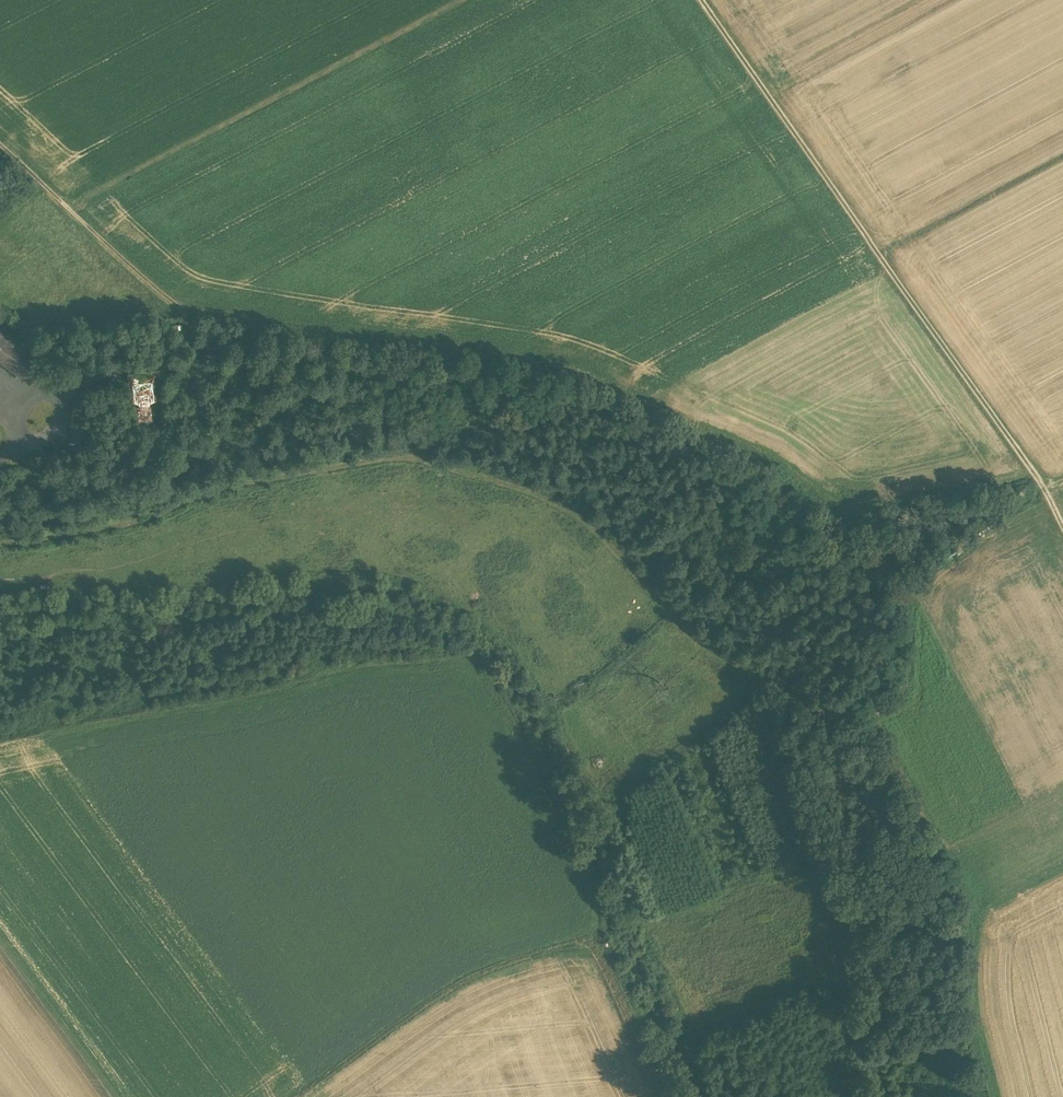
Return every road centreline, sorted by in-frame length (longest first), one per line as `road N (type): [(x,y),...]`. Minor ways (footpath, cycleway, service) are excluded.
road 1 (track): [(0,543),(128,526),(206,492),(408,455),(567,509),(623,552),(688,633),(755,681),(777,718),(817,853),(855,934),(856,1096)]
road 2 (track): [(1062,481),(1044,491),(990,486),(858,526),(764,460),(600,380),(183,310),(73,210)]
road 3 (track): [(994,1096),(970,987),(975,916),(881,714),(905,682),(902,644),(918,572),(1016,516),(1019,490)]
road 4 (track): [(1062,526),(702,0)]
road 5 (track): [(466,0),(73,210)]
road 6 (track): [(299,1096),(446,994),(516,963),(602,942)]
road 7 (track): [(646,936),(823,867)]
road 8 (track): [(0,945),(114,1096)]

